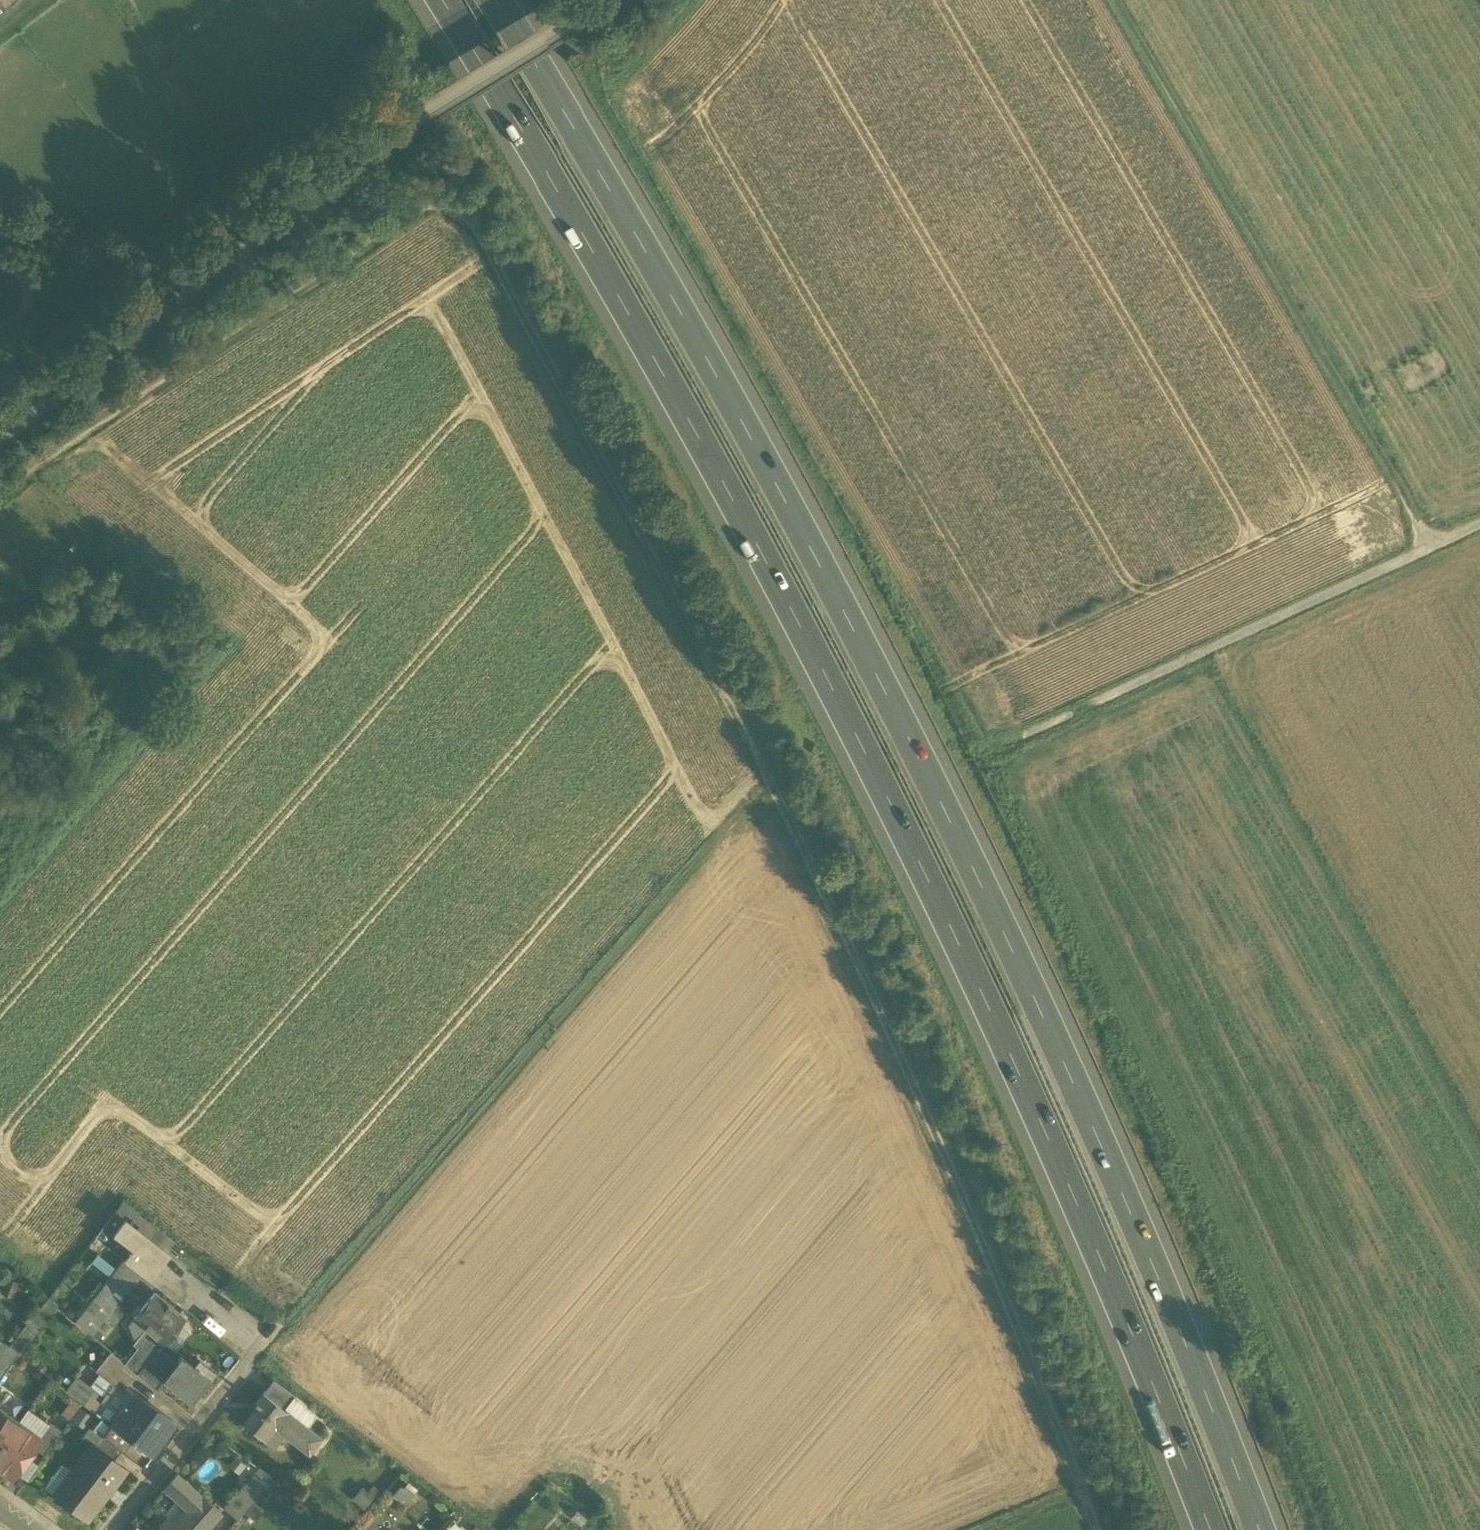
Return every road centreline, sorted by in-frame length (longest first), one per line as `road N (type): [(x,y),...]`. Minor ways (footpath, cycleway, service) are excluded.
road 1 (track): [(1096,1529),(989,1258),(771,777),(446,185),(0,494)]
road 2 (motorway): [(441,0),(681,405),(821,664),(967,959),(1210,1529)]
road 3 (motorway): [(1260,1529),(1007,939),(859,639),(720,381),(493,0)]
road 4 (track): [(771,777),(278,1328)]
road 5 (track): [(590,0),(430,102),(0,437)]
road 6 (track): [(1433,545),(1119,0)]
road 7 (track): [(1479,522),(1004,744)]
road 8 (residential): [(278,1328),(110,1529)]

